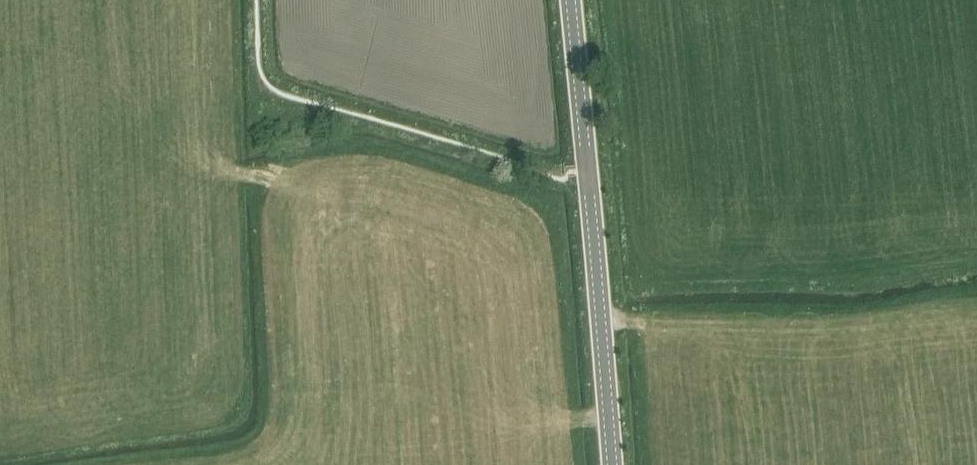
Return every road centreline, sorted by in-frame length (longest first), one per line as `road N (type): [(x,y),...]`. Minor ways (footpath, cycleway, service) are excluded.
road 1 (tertiary): [(610,464),(570,0)]

